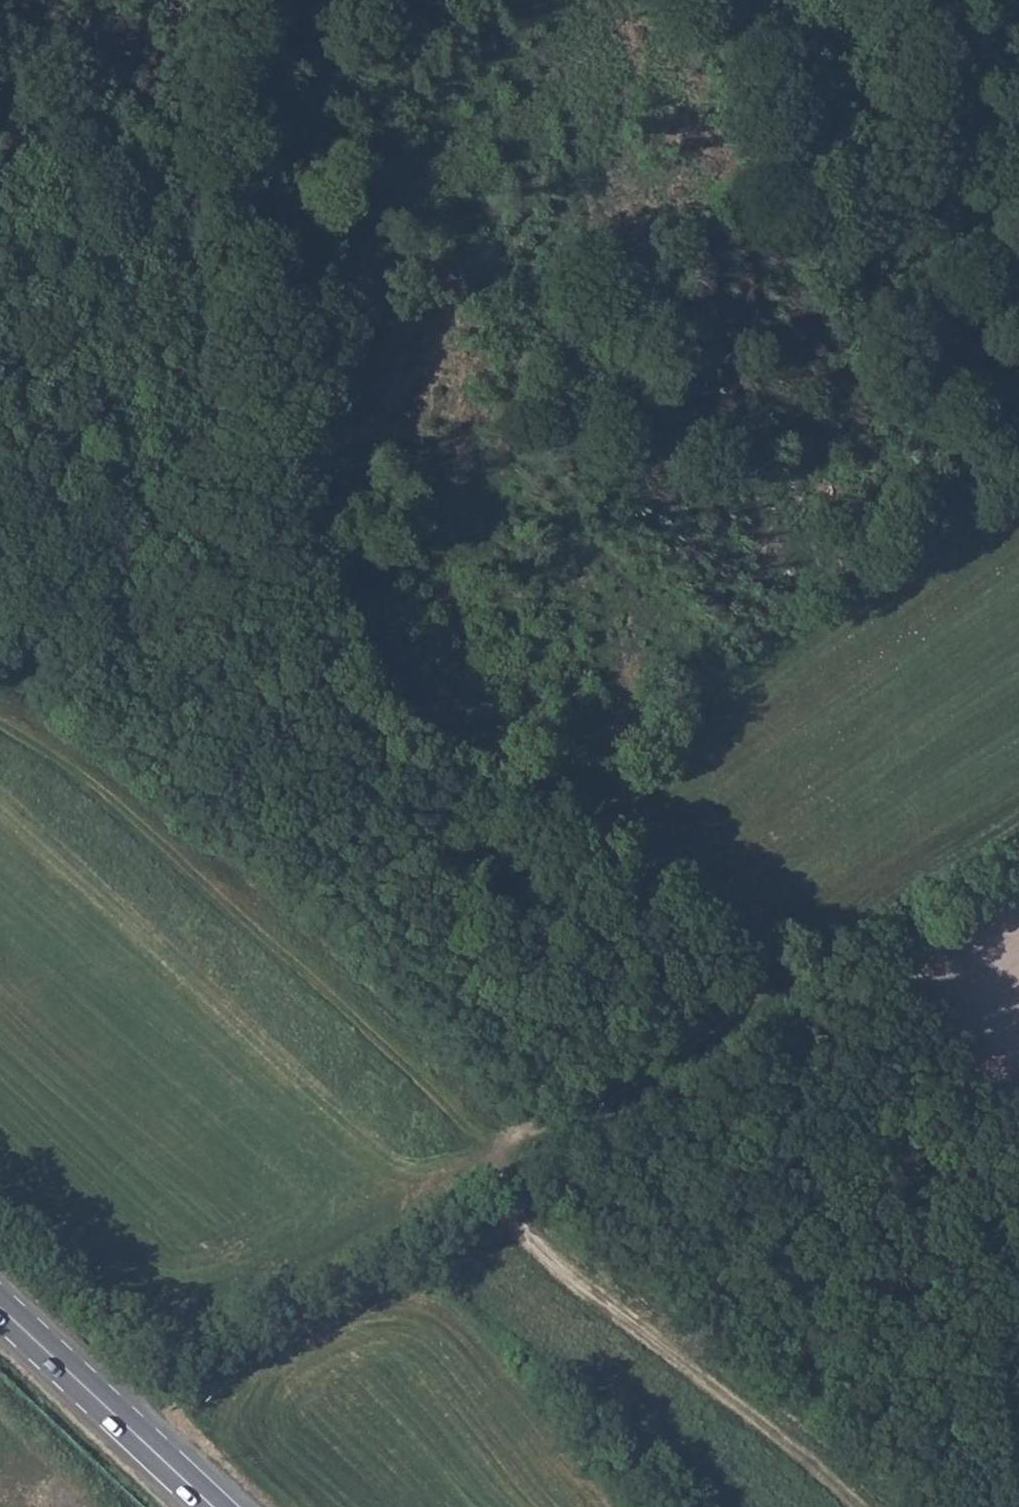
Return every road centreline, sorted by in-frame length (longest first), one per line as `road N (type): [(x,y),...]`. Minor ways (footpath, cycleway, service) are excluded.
road 1 (track): [(839,1506),(526,1233)]
road 2 (primary): [(210,1506),(0,1311)]

